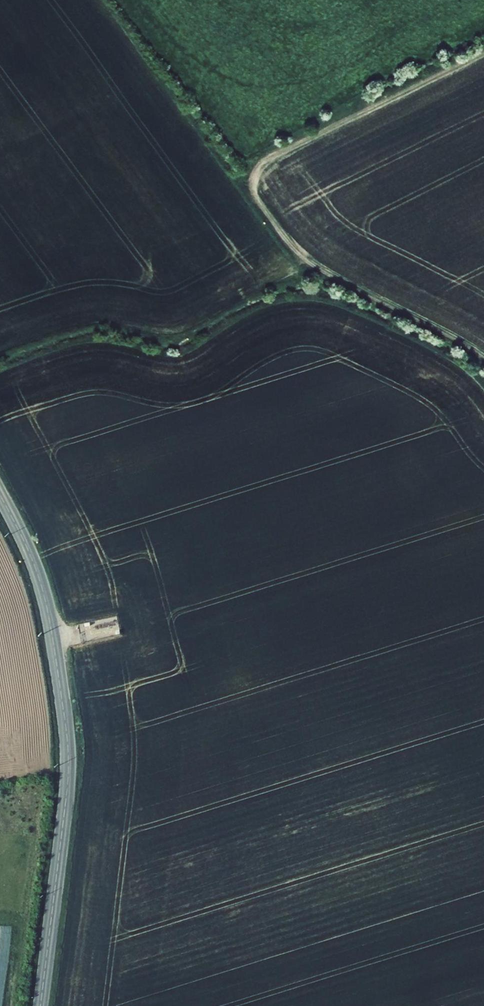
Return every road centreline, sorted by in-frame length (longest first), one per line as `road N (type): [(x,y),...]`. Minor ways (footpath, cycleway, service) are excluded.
road 1 (tertiary): [(41,1005),(68,739),(42,588),(0,495)]

